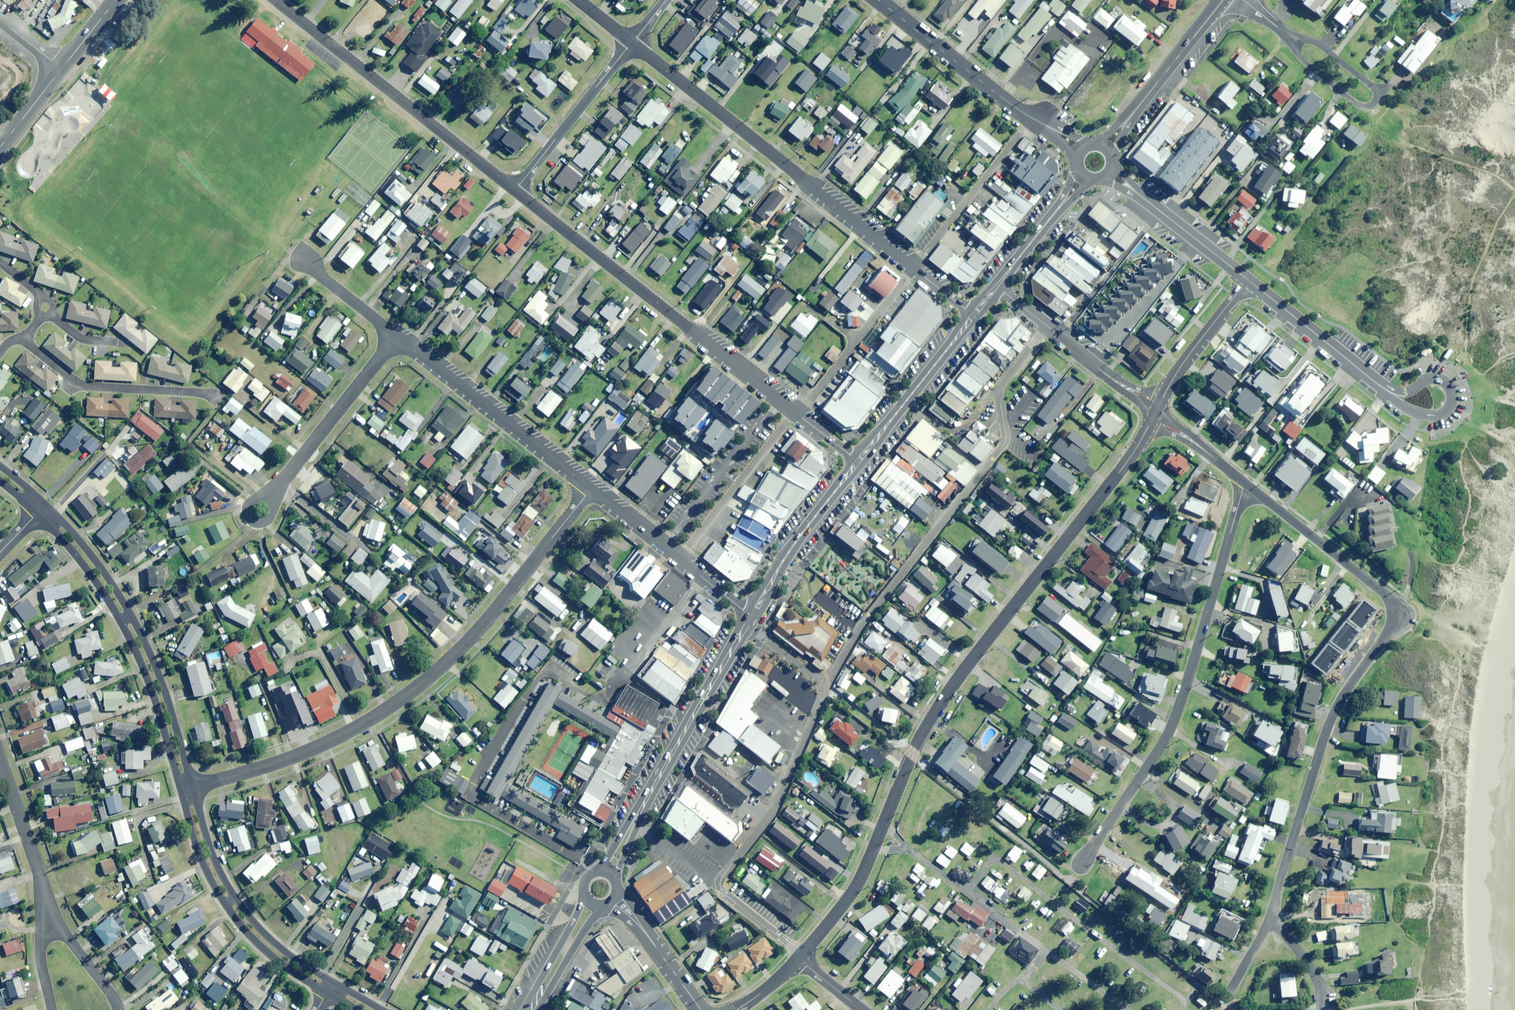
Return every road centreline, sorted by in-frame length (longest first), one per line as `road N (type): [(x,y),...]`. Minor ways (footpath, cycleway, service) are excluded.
road 1 (residential): [(798,961),(858,883),(912,751),(953,685),(1150,425)]
road 2 (residential): [(1244,484),(1380,591),(1396,619),(1328,724),(1269,921)]
road 3 (residential): [(194,785),(323,744),(417,688),(487,619),(592,488)]
road 4 (unclassified): [(857,459),(515,189)]
road 5 (unclassified): [(632,42),(971,314)]
road 6 (residential): [(1081,862),(1173,722),(1244,484)]
road 7 (residential): [(46,505),(93,557),(137,625),(194,785)]
road 8 (residential): [(180,789),(123,624),(38,514)]
road 9 (unclassified): [(515,189),(276,0)]
road 10 (residential): [(326,995),(247,933),(227,906),(194,842),(180,789)]
road 11 (residential): [(194,785),(232,891),(260,928),(334,982)]
road 12 (residential): [(592,488),(397,336)]
road 13 (secondary): [(751,614),(632,824)]
road 14 (residential): [(1286,33),(1320,45),(1373,86),(1374,101),(1355,101),(1294,47)]
road 15 (residential): [(22,337),(82,385),(203,392),(220,401)]
road 16 (secondary): [(878,0),(1051,128)]
road 17 (residential): [(751,614),(592,488)]
road 18 (residential): [(279,483),(397,336)]
road 19 (residential): [(515,189),(632,42)]
road 20 (secondary): [(857,459),(751,614)]
road 21 (secondary): [(971,314),(857,459)]
road 22 (residential): [(1248,280),(1382,388)]
road 23 (residential): [(0,760),(49,910)]
road 24 (residential): [(1382,388),(1403,393),(1438,379),(1451,400),(1445,411),(1427,415),(1393,399)]
road 25 (tertiary): [(1223,0),(1130,116)]
road 26 (residential): [(1162,398),(1248,280)]
road 27 (residential): [(1134,190),(1248,280)]
road 28 (residential): [(999,286),(1095,367)]
road 29 (residential): [(397,336),(301,257)]
road 30 (residential): [(49,910),(118,1009)]

